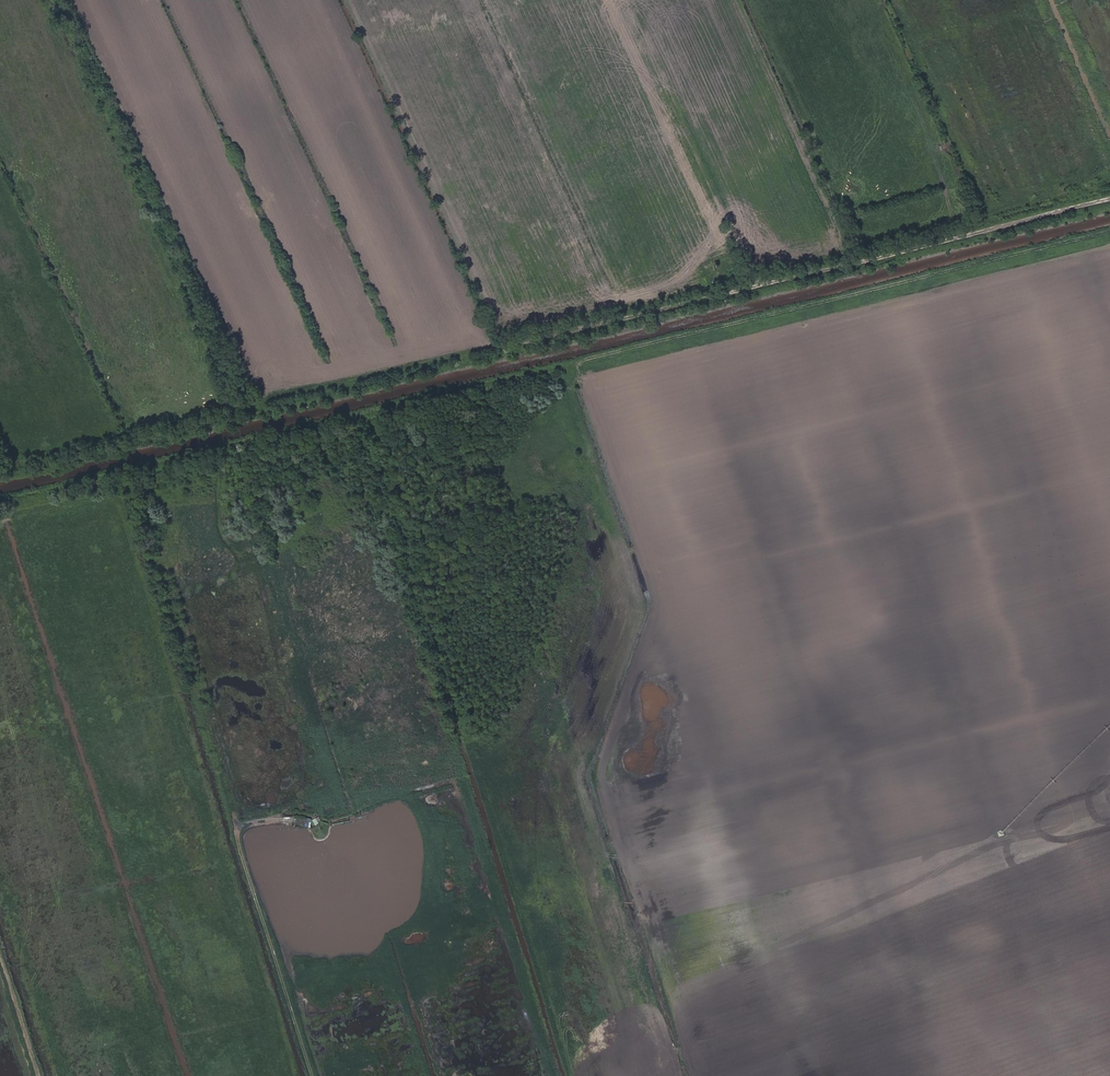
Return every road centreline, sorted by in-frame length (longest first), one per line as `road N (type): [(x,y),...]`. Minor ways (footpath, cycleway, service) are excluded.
road 1 (track): [(0,490),(1109,212)]

